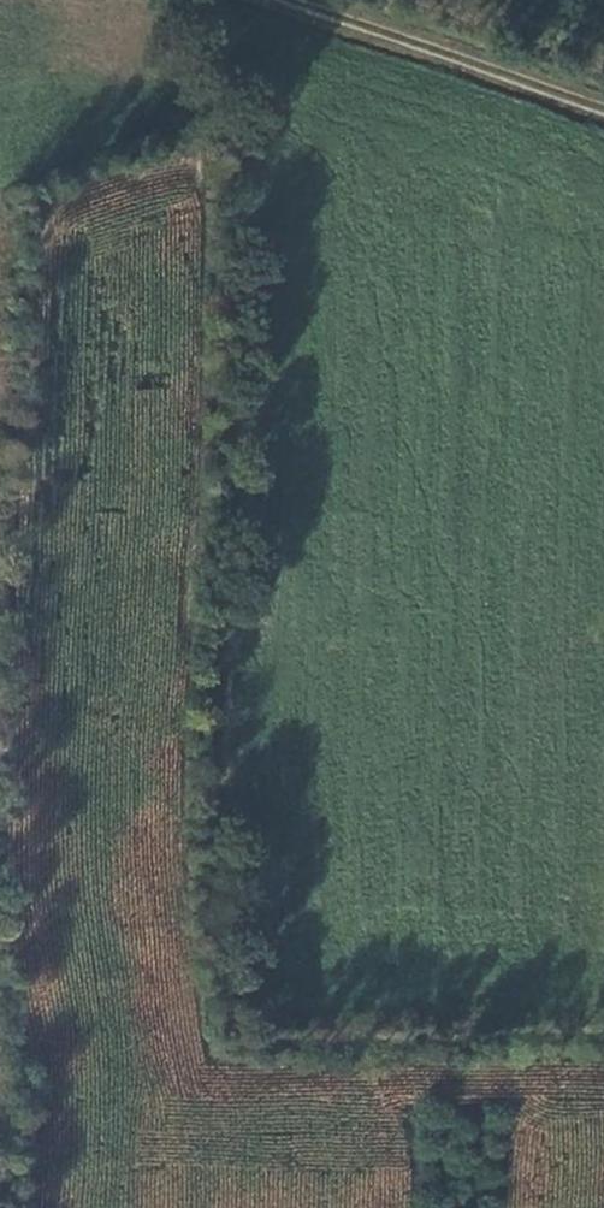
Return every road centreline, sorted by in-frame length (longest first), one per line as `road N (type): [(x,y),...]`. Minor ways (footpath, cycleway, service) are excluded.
road 1 (track): [(278,0),(603,108)]

